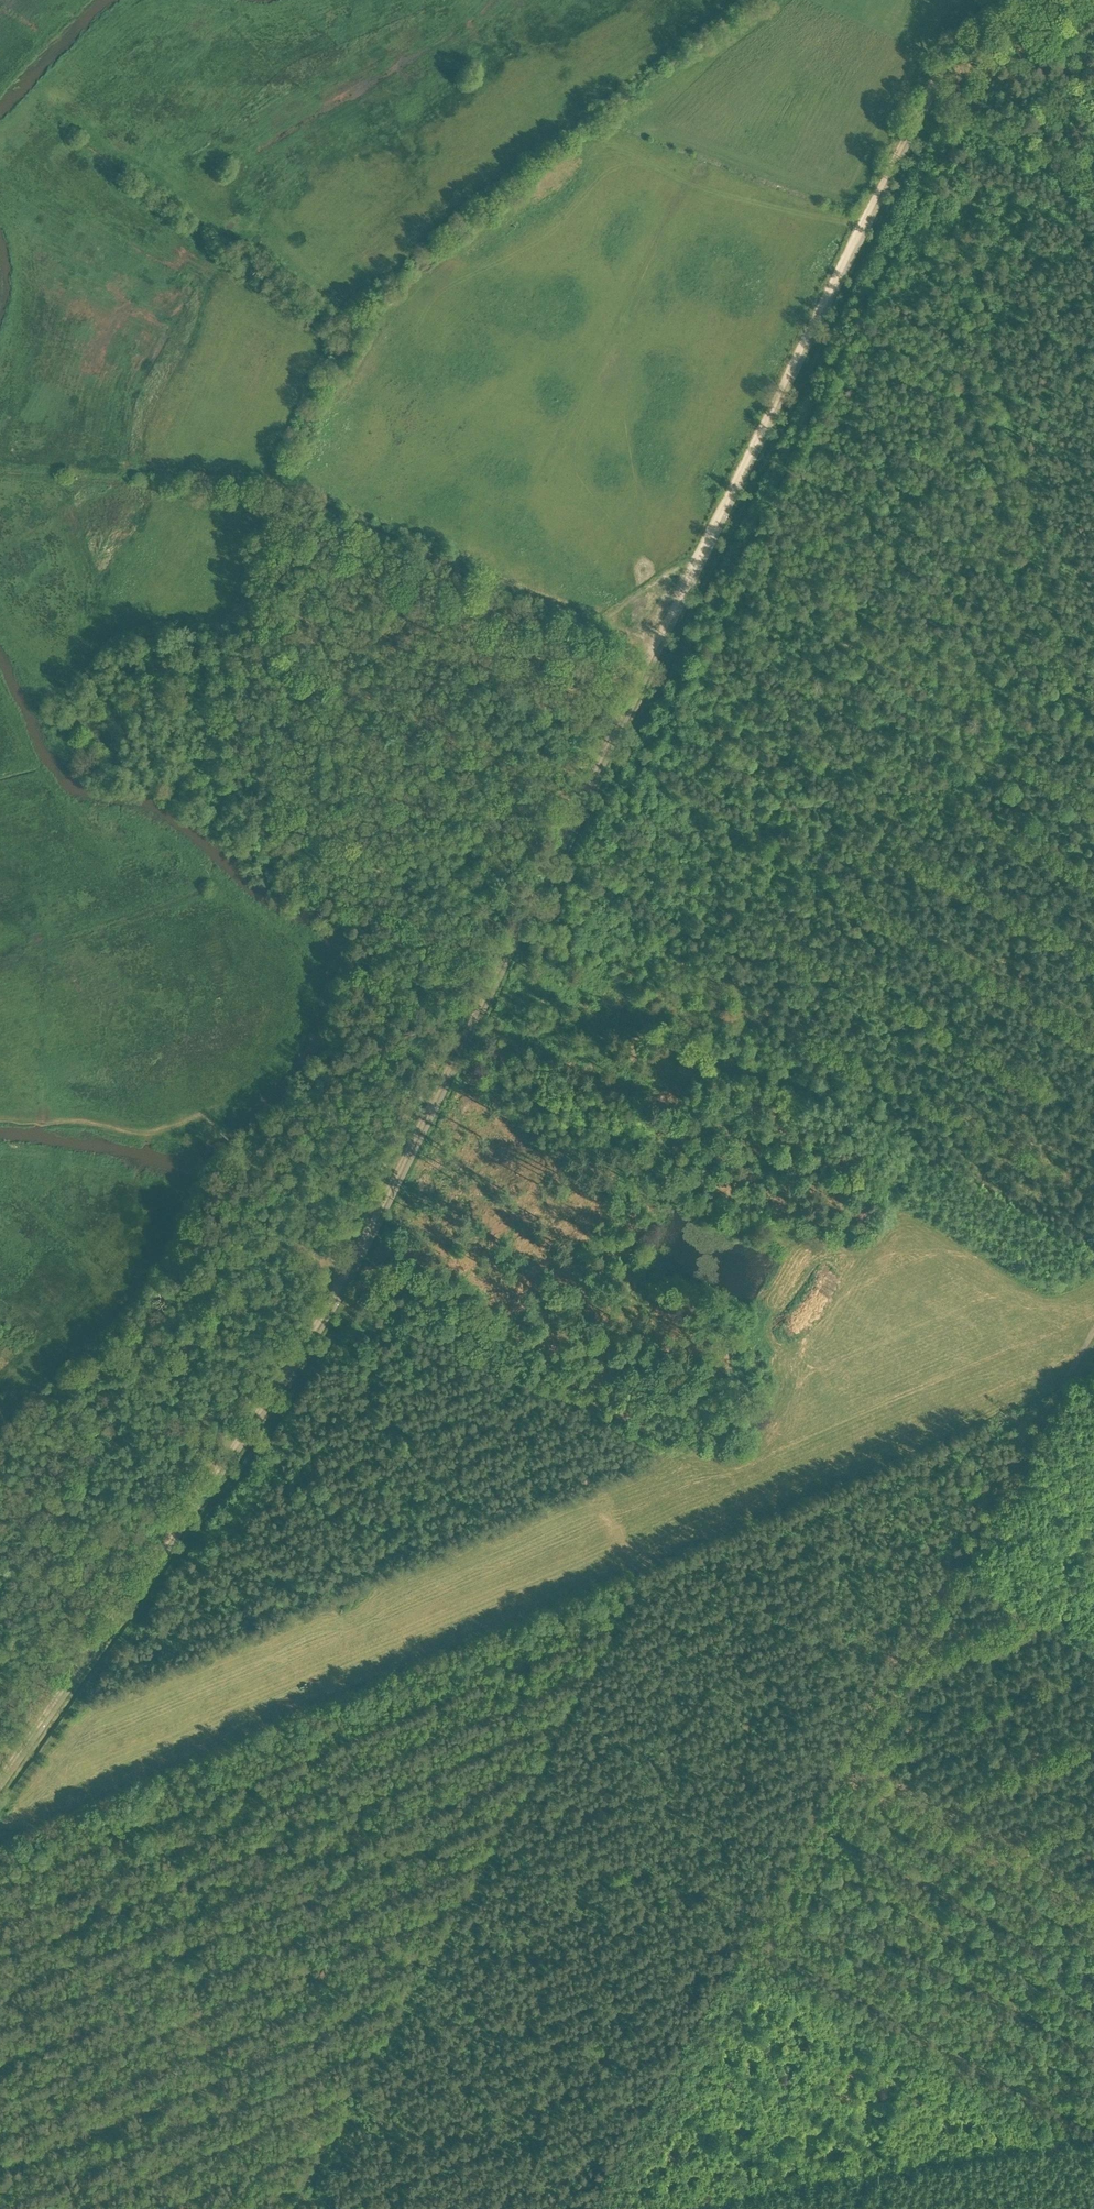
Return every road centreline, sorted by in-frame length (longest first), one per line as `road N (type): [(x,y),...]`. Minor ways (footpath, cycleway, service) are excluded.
road 1 (track): [(0,1777),(309,1336),(923,101),(996,0)]
road 2 (track): [(1093,1905),(844,1765),(587,2208)]
road 3 (track): [(1093,1330),(844,1765)]
road 4 (track): [(923,101),(1093,195)]

